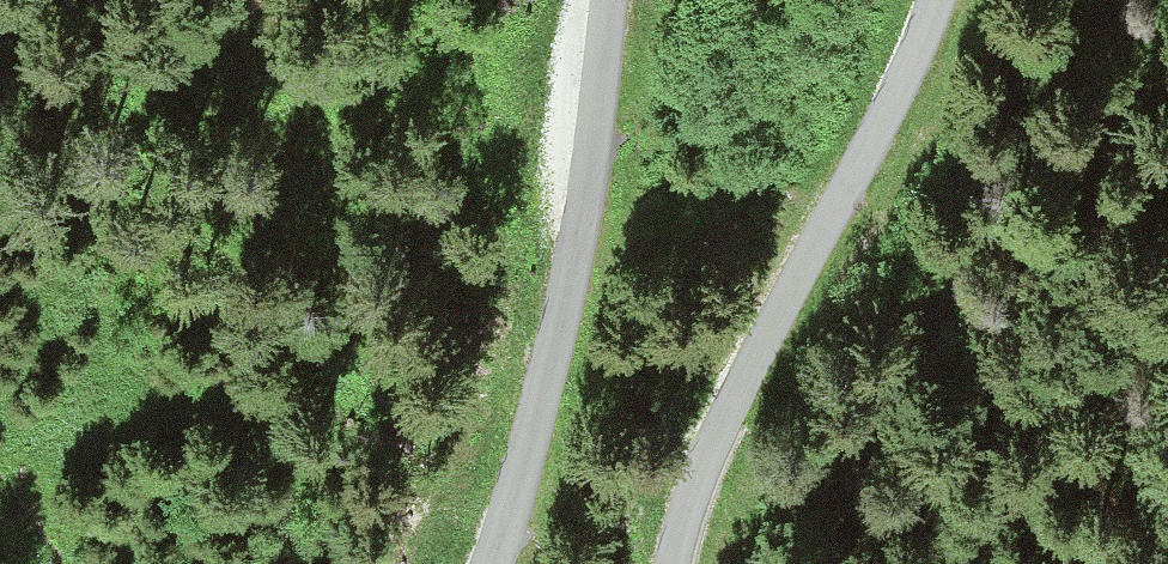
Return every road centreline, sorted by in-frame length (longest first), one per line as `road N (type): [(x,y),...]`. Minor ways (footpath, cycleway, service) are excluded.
road 1 (unclassified): [(672,563),(709,453),(889,108),(935,0)]
road 2 (unclassified): [(607,0),(541,410),(492,563)]
road 3 (track): [(78,563),(0,397)]

